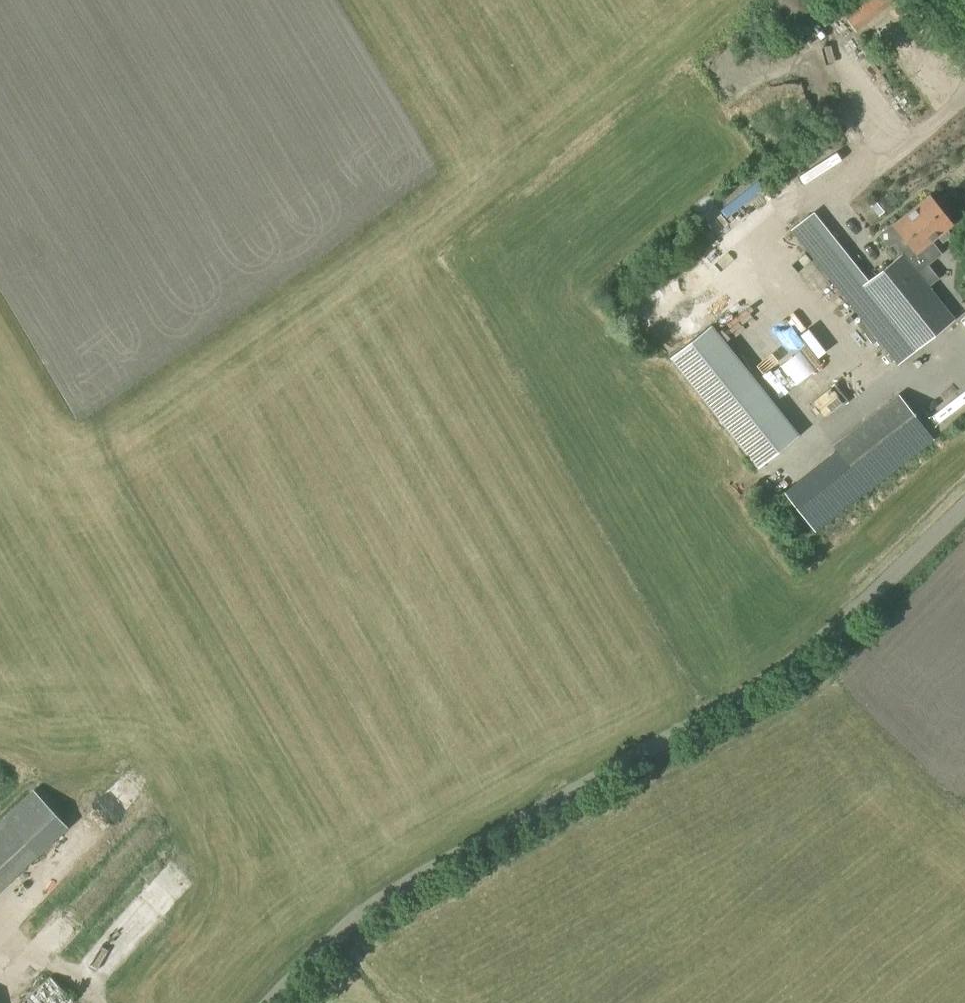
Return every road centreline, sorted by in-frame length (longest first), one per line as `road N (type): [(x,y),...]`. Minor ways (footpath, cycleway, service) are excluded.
road 1 (unclassified): [(272,1002),(365,911),(776,675),(964,508)]

